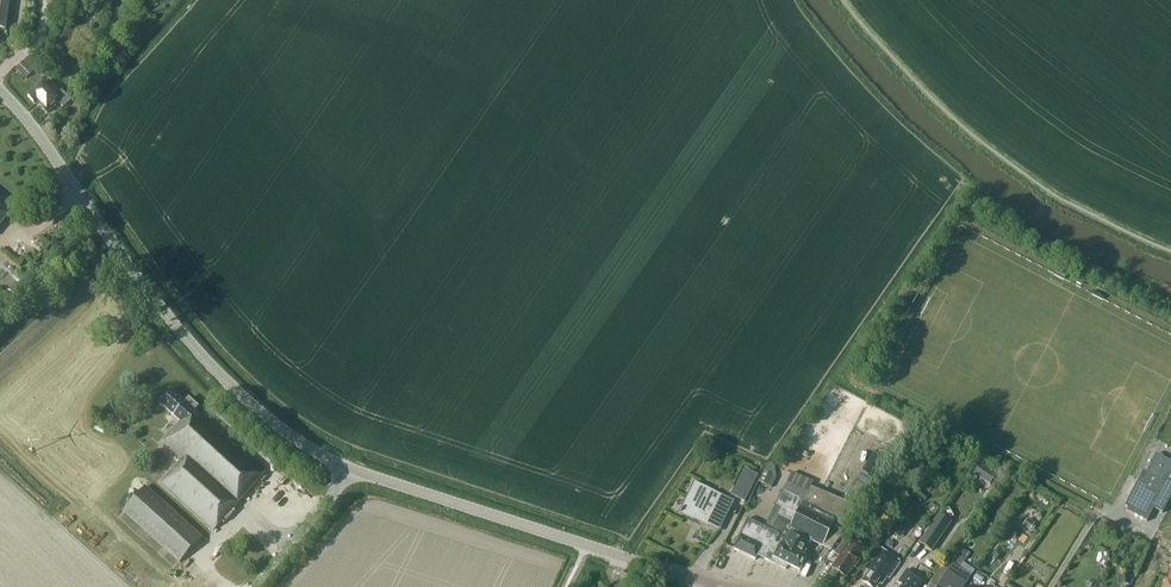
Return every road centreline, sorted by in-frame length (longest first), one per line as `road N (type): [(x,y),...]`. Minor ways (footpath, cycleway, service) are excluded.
road 1 (tertiary): [(346,469),(270,419),(185,340),(0,90)]
road 2 (tertiary): [(722,585),(346,469)]
road 3 (unclassified): [(252,586),(346,469)]

